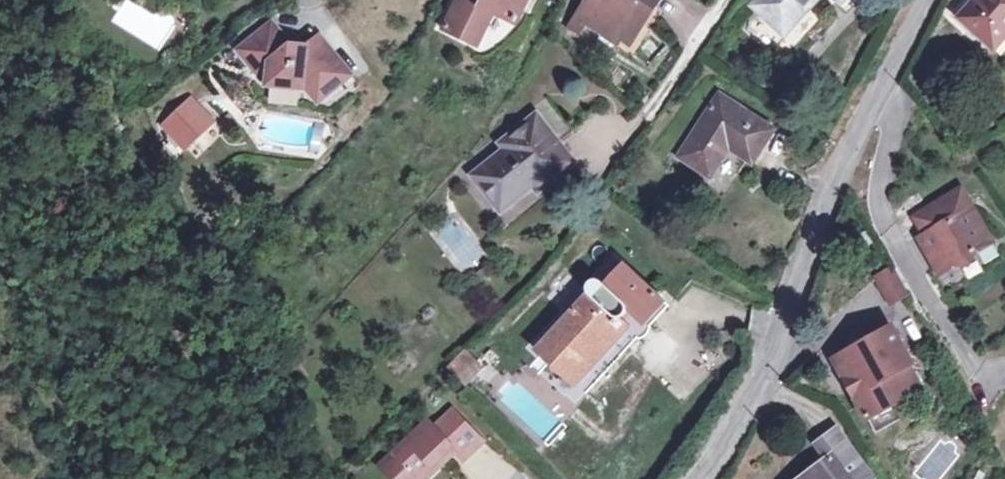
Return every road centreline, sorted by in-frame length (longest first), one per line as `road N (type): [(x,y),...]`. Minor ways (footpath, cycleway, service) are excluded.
road 1 (residential): [(924,0),(847,145),(770,361),(697,478)]

